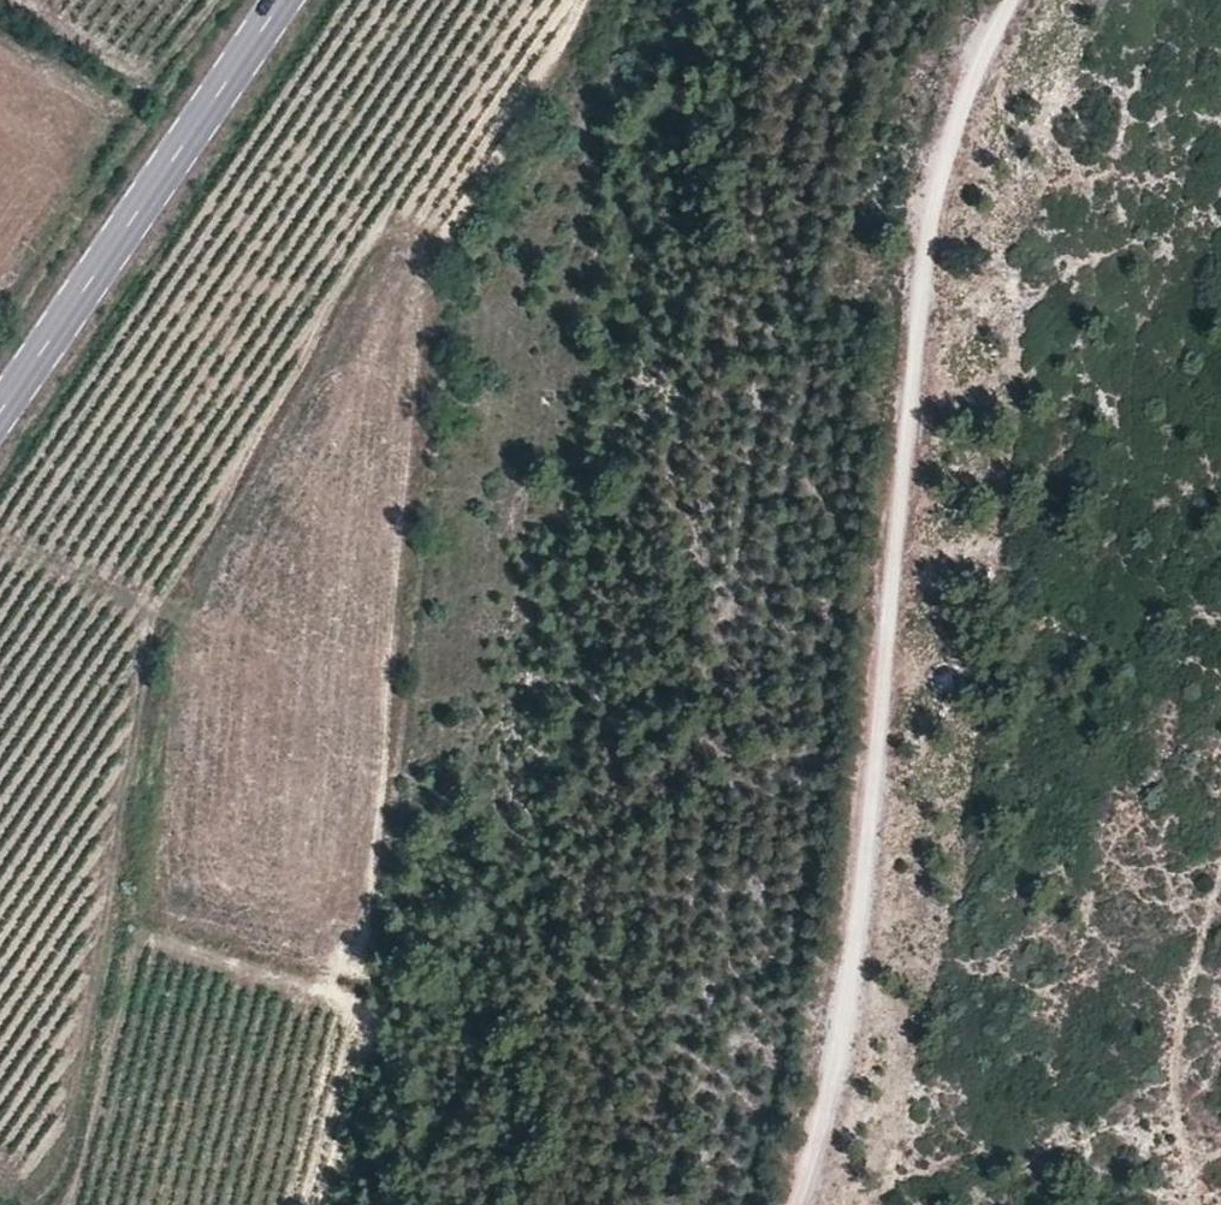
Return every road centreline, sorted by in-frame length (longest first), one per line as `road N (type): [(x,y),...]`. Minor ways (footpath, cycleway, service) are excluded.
road 1 (track): [(1018,0),(931,191),(921,364),(884,706),(849,959),(806,1177),(794,1204)]
road 2 (secondary): [(283,0),(0,410)]

